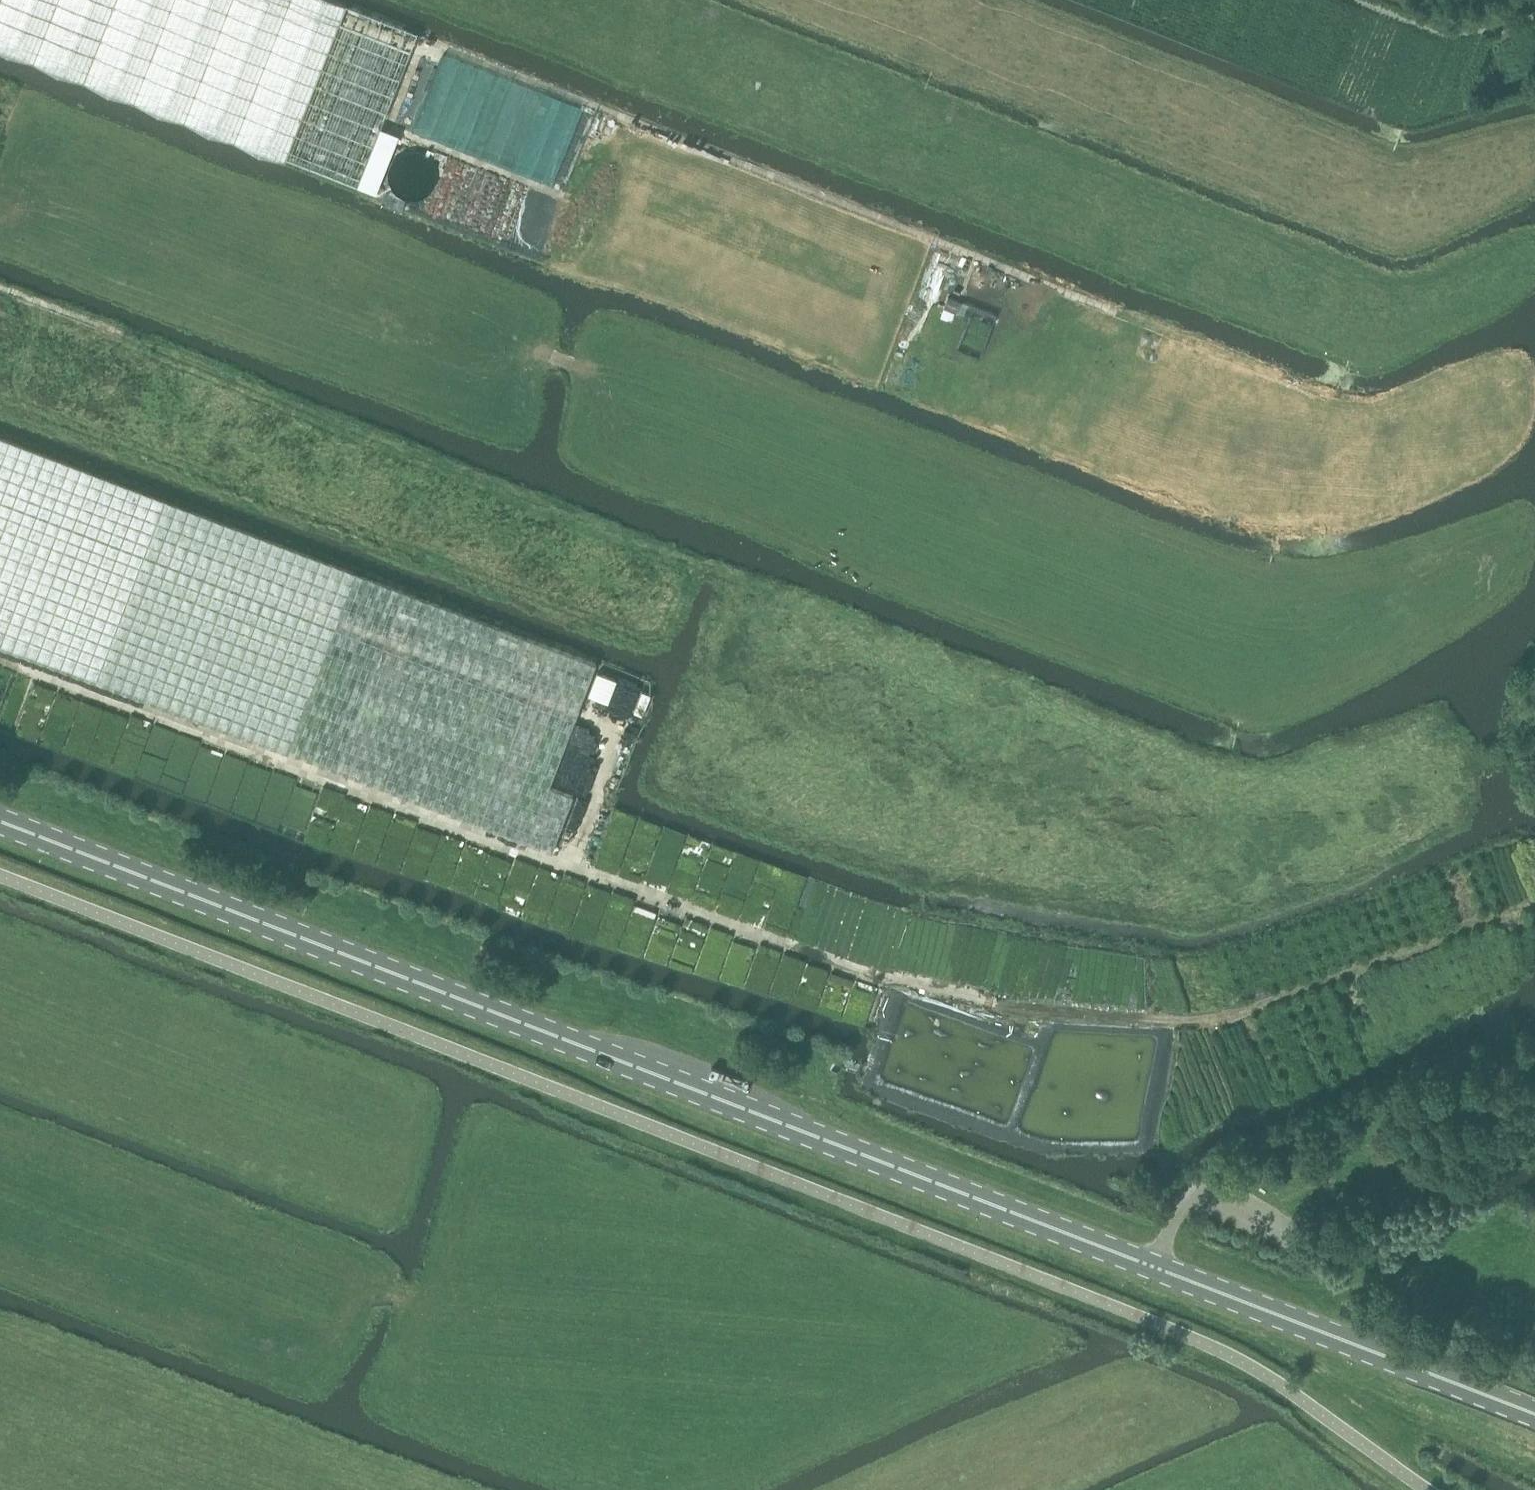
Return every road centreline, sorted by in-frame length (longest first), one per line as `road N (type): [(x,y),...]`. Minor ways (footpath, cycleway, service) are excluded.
road 1 (primary): [(1534,1417),(0,821)]

